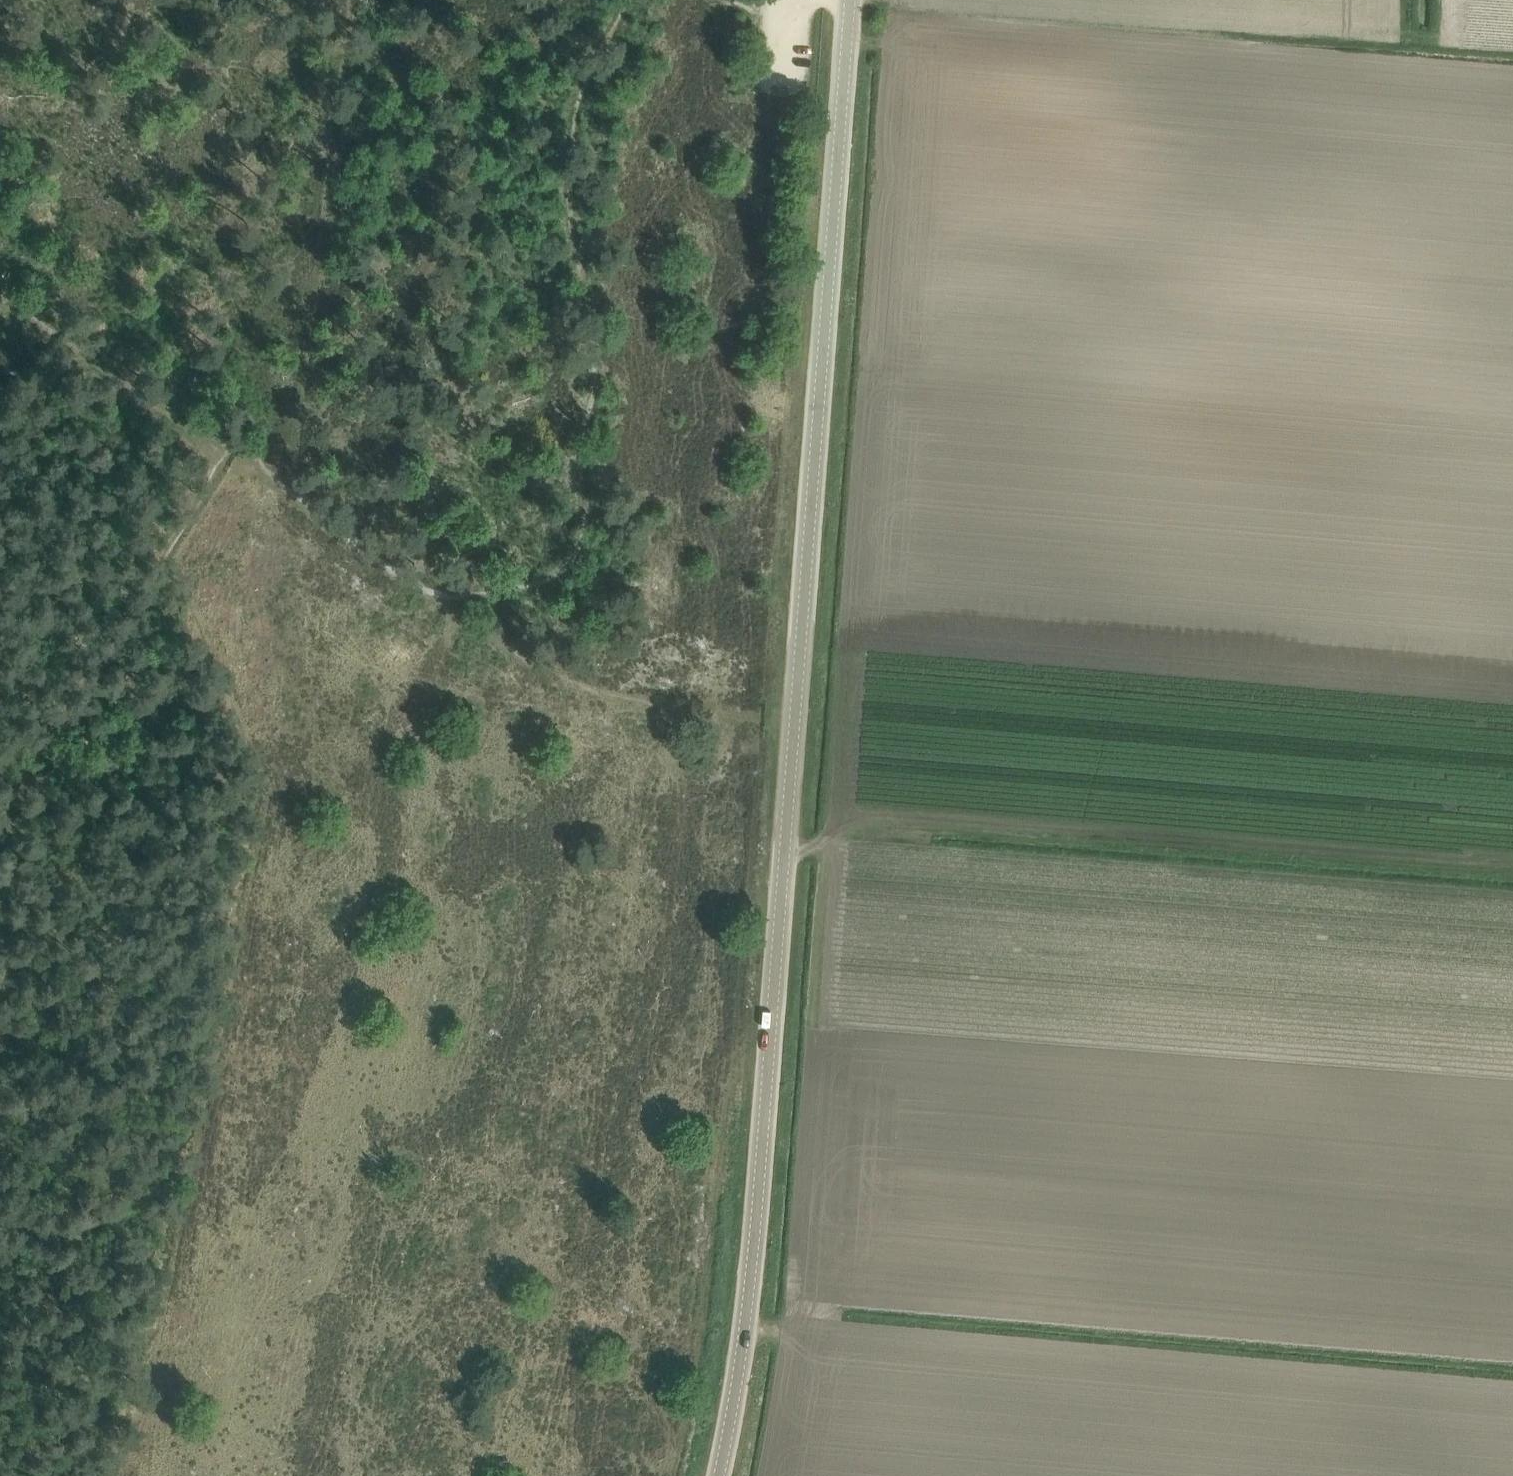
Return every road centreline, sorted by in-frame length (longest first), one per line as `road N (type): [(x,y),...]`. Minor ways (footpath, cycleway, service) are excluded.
road 1 (tertiary): [(721,1475),(762,1218),(850,0)]
road 2 (track): [(0,810),(234,457)]
road 3 (track): [(446,596),(565,681),(608,700),(695,716),(800,717)]
road 4 (track): [(0,291),(234,457)]

